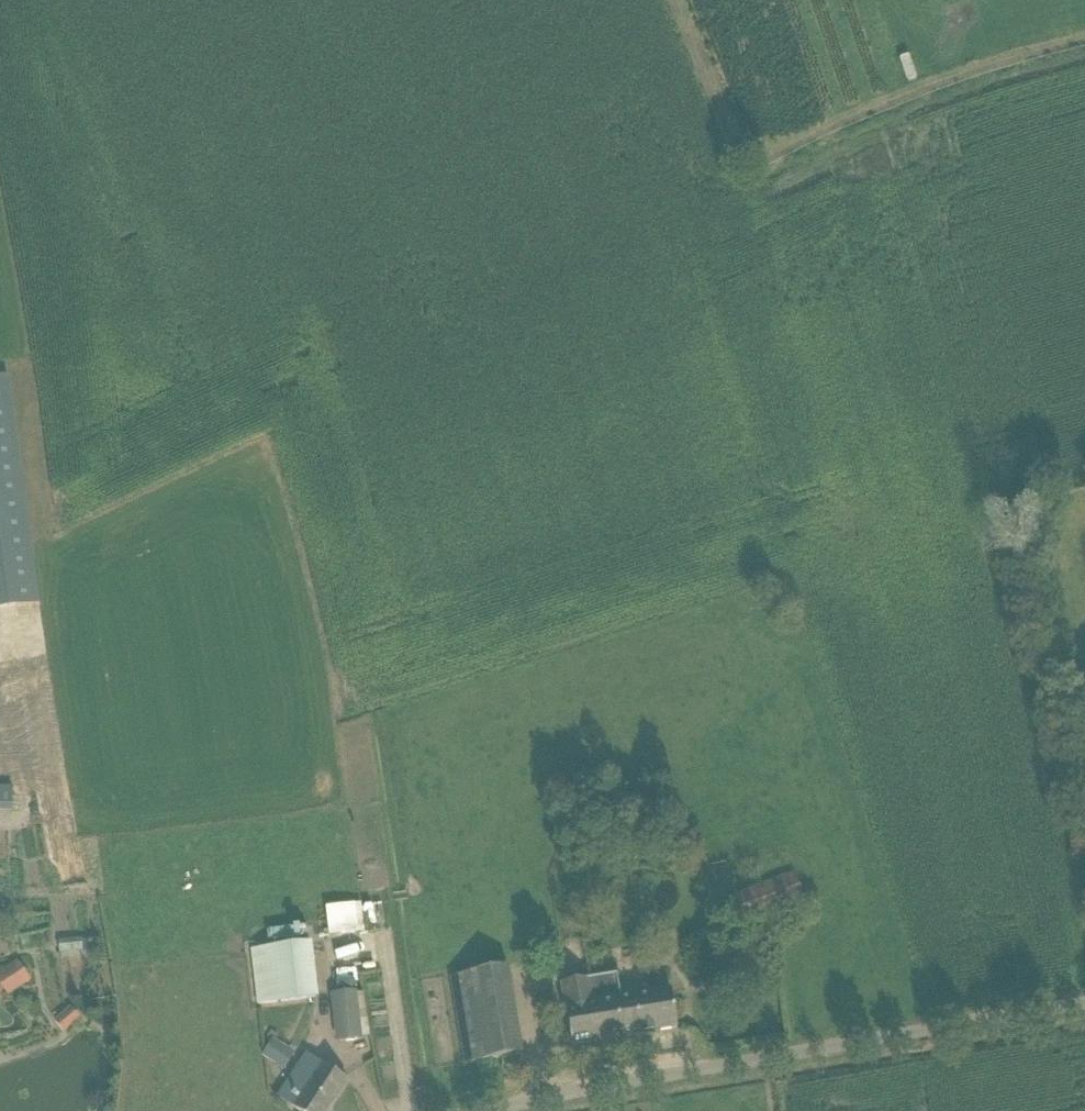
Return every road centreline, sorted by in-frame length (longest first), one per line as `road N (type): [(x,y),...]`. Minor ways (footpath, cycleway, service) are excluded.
road 1 (unclassified): [(1084,1012),(529,1110)]

